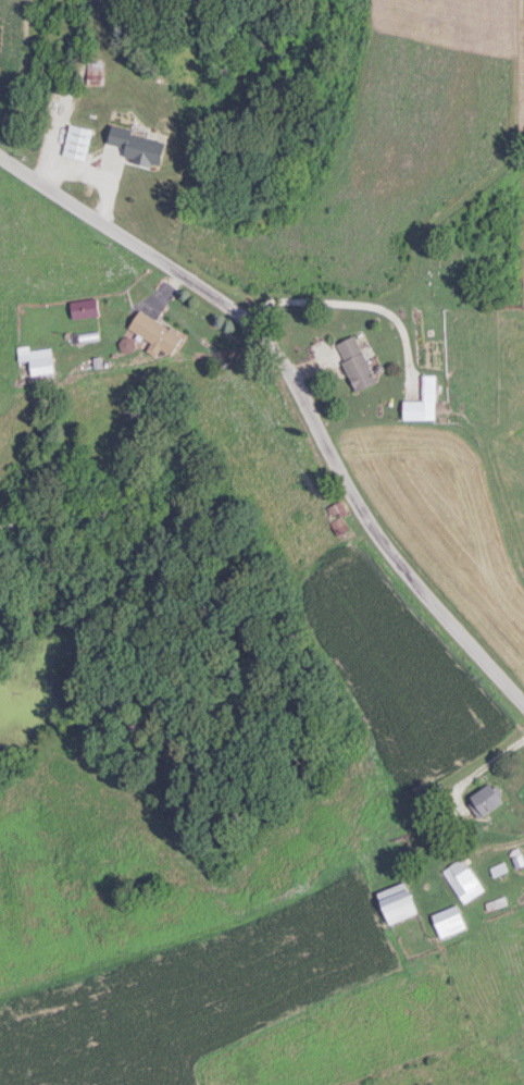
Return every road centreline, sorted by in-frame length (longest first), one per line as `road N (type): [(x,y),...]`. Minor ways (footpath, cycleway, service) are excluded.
road 1 (tertiary): [(523,700),(398,555),(284,356),(252,323),(0,150)]

